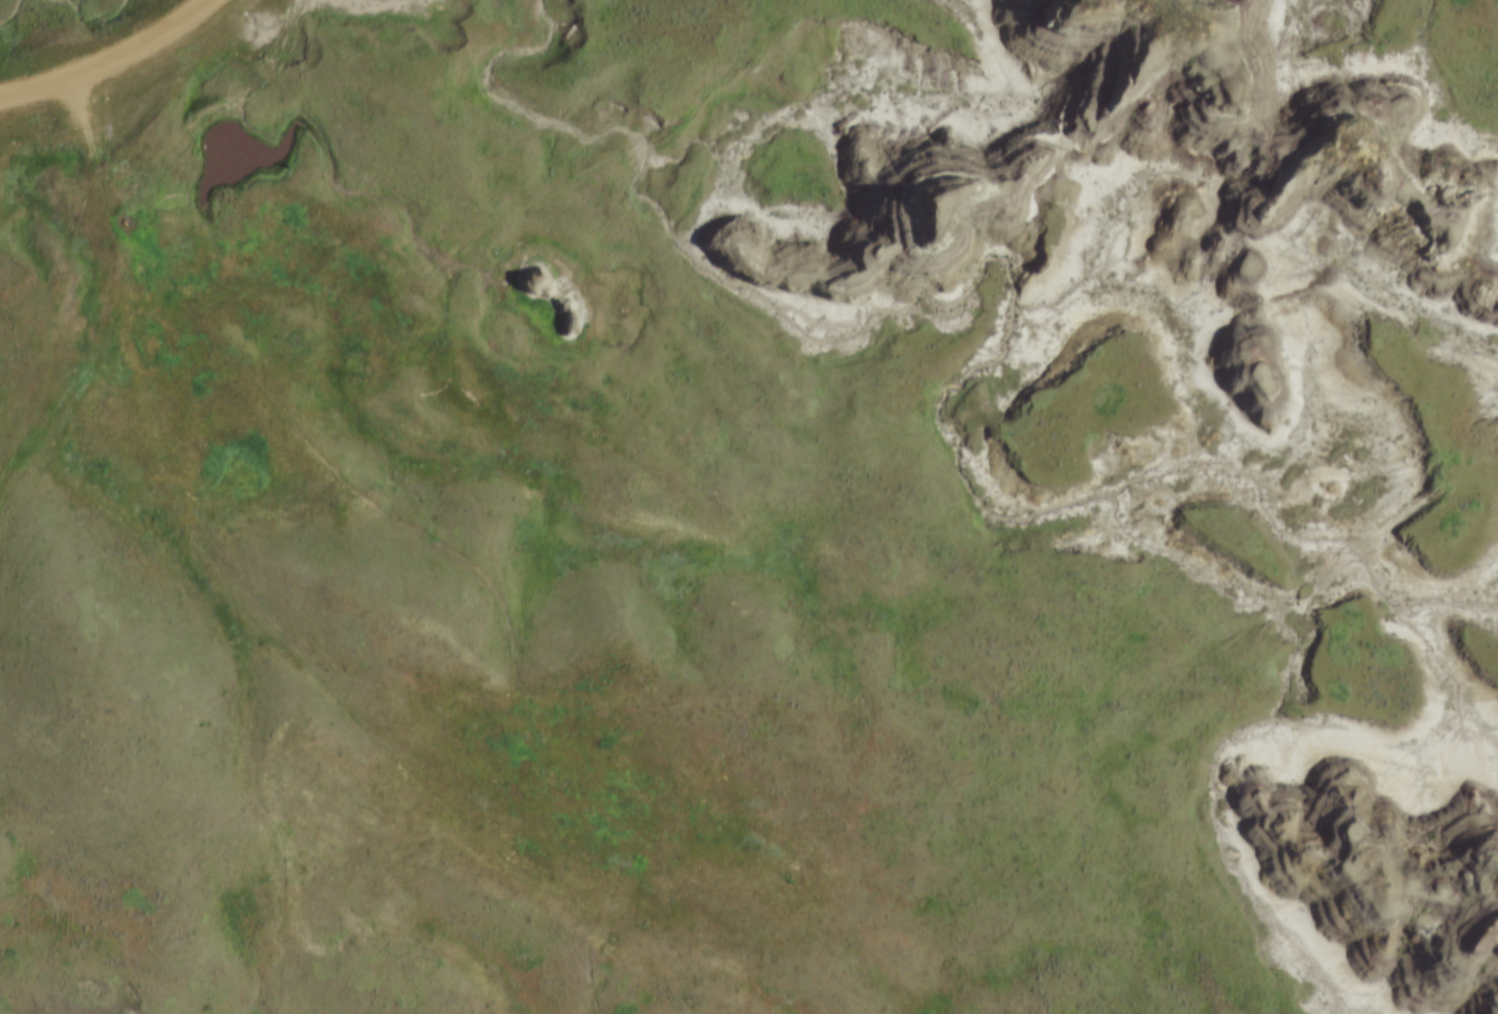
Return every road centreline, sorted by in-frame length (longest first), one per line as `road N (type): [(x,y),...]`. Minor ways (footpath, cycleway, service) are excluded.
road 1 (residential): [(220,0),(159,72),(108,113),(59,129),(0,128)]

